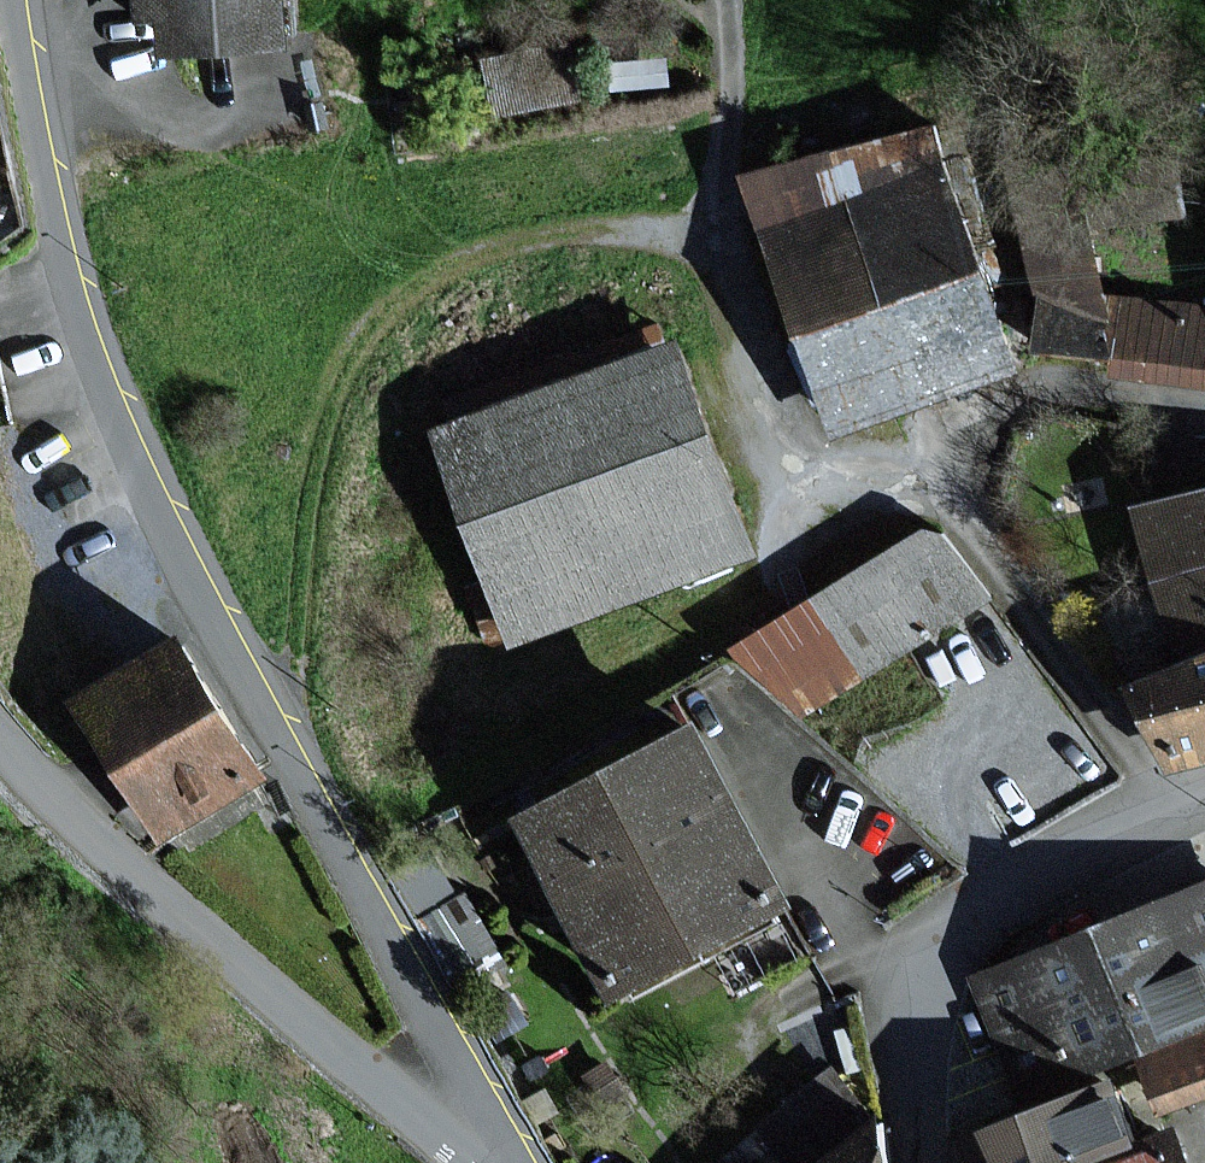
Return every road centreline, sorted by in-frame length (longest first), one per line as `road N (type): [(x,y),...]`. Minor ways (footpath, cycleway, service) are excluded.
road 1 (residential): [(465,1148),(482,1119),(199,604),(117,432),(42,188),(10,0)]
road 2 (track): [(719,245),(579,234),(500,247),(432,283),(361,346),(328,421),(301,566),(294,687),(257,708)]
road 3 (track): [(728,0),(733,69),(715,221),(744,366),(776,433),(813,466),(965,500)]
road 4 (residential): [(465,1148),(135,882),(0,735)]
road 5 (residential): [(911,1162),(910,1015),(967,954),(1173,797),(1204,785)]

